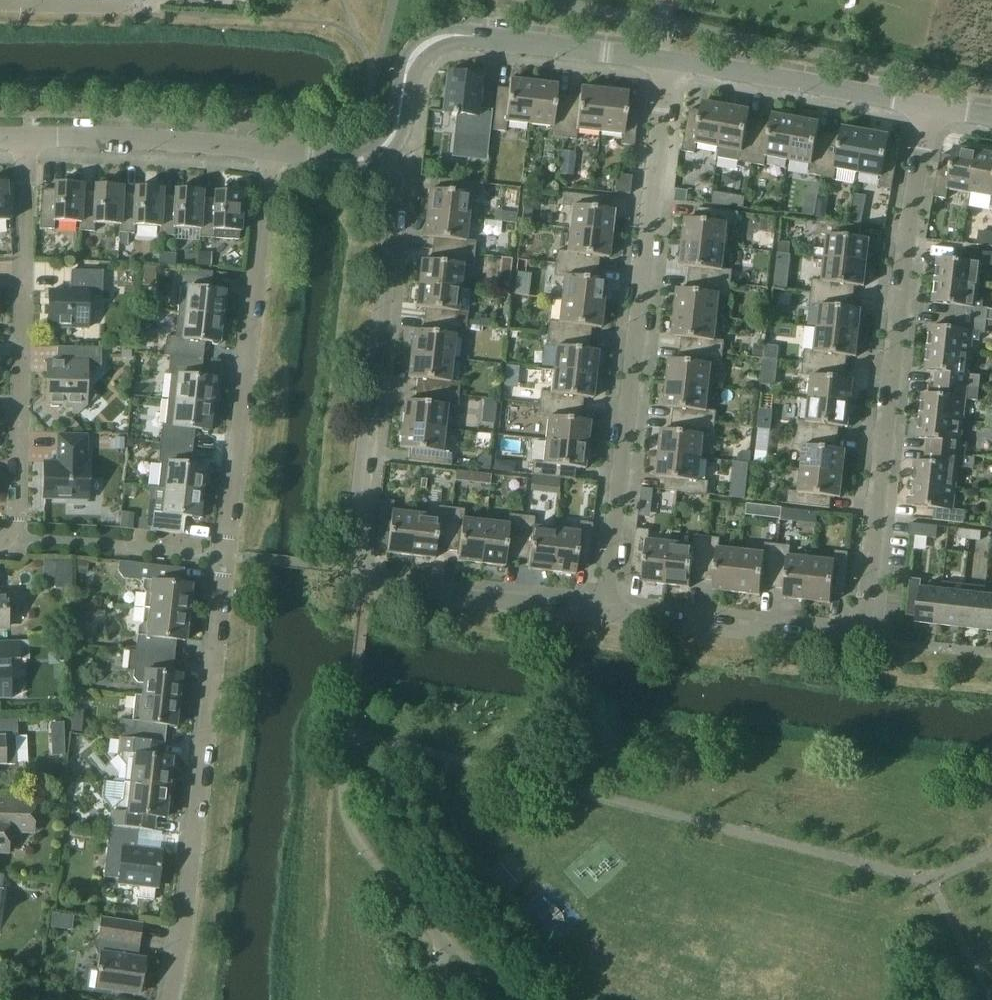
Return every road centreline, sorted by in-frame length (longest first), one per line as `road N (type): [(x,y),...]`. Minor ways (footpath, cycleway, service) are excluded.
road 1 (residential): [(170,999),(271,153)]
road 2 (residential): [(606,612),(867,636),(932,108)]
road 3 (residential): [(606,612),(668,61)]
road 4 (residential): [(361,575),(398,237),(399,189),(380,157)]
road 5 (residential): [(29,137),(16,538),(0,550)]
road 6 (unclassified): [(668,61),(471,38),(433,41),(410,67),(399,130),(380,157)]
road 7 (unclassified): [(932,108),(668,61)]
road 8 (residential): [(361,575),(606,612)]
road 9 (unclassified): [(271,153),(29,137)]
road 10 (residential): [(0,3),(163,9)]

